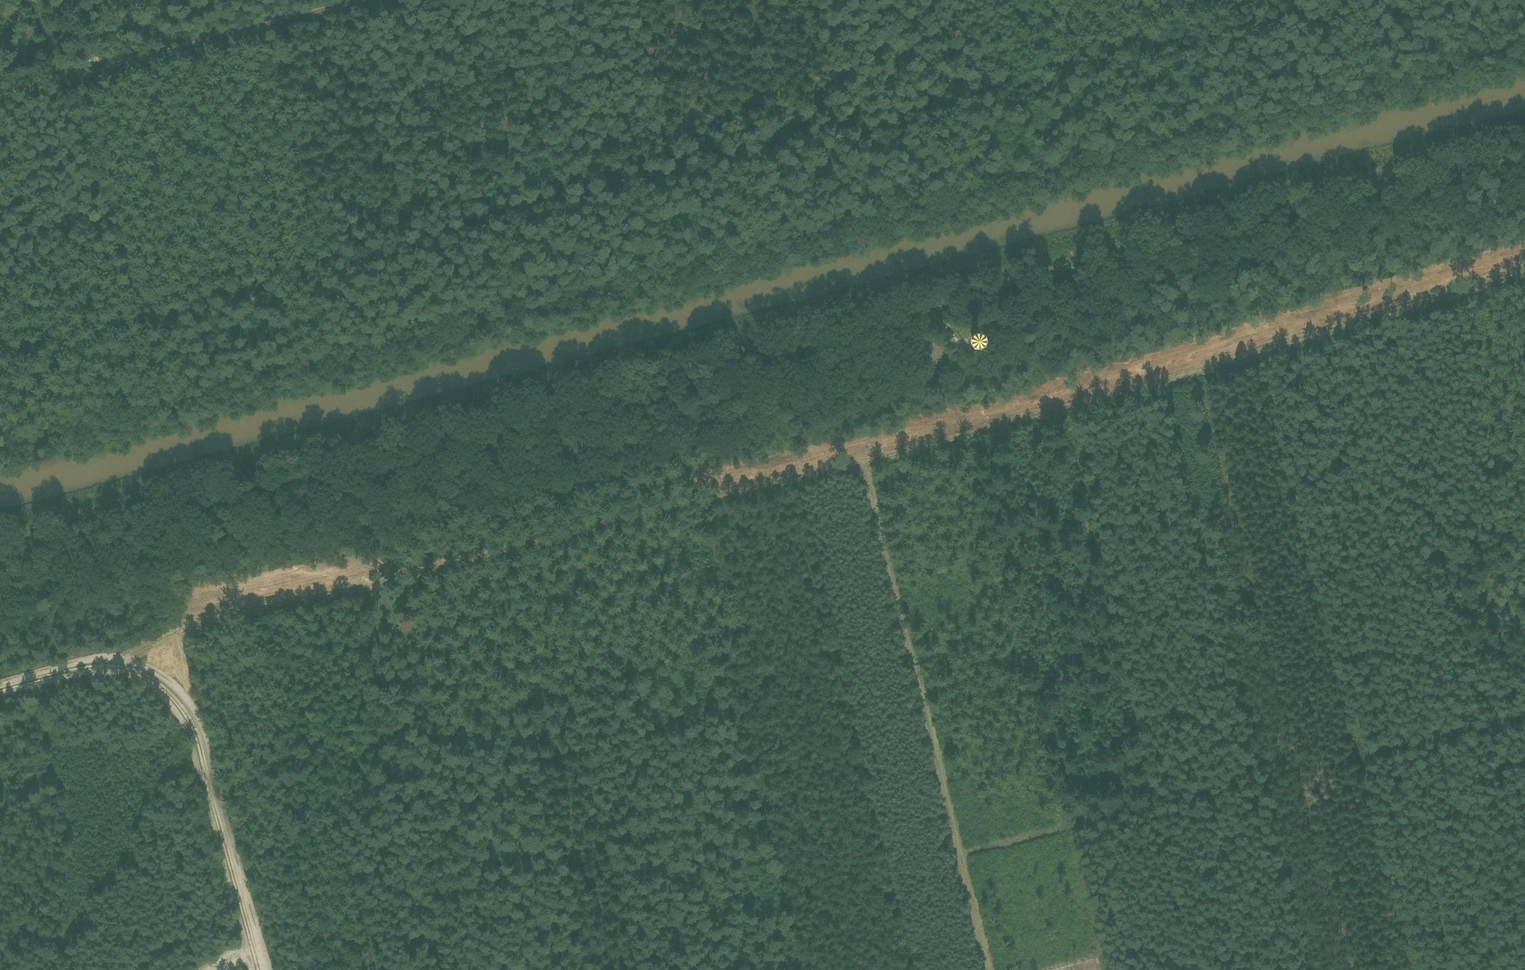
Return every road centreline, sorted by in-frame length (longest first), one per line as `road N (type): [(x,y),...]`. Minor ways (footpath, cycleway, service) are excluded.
road 1 (unclassified): [(1524,140),(0,541)]
road 2 (track): [(0,102),(375,0)]
road 3 (track): [(899,223),(877,159),(895,134),(855,0)]

